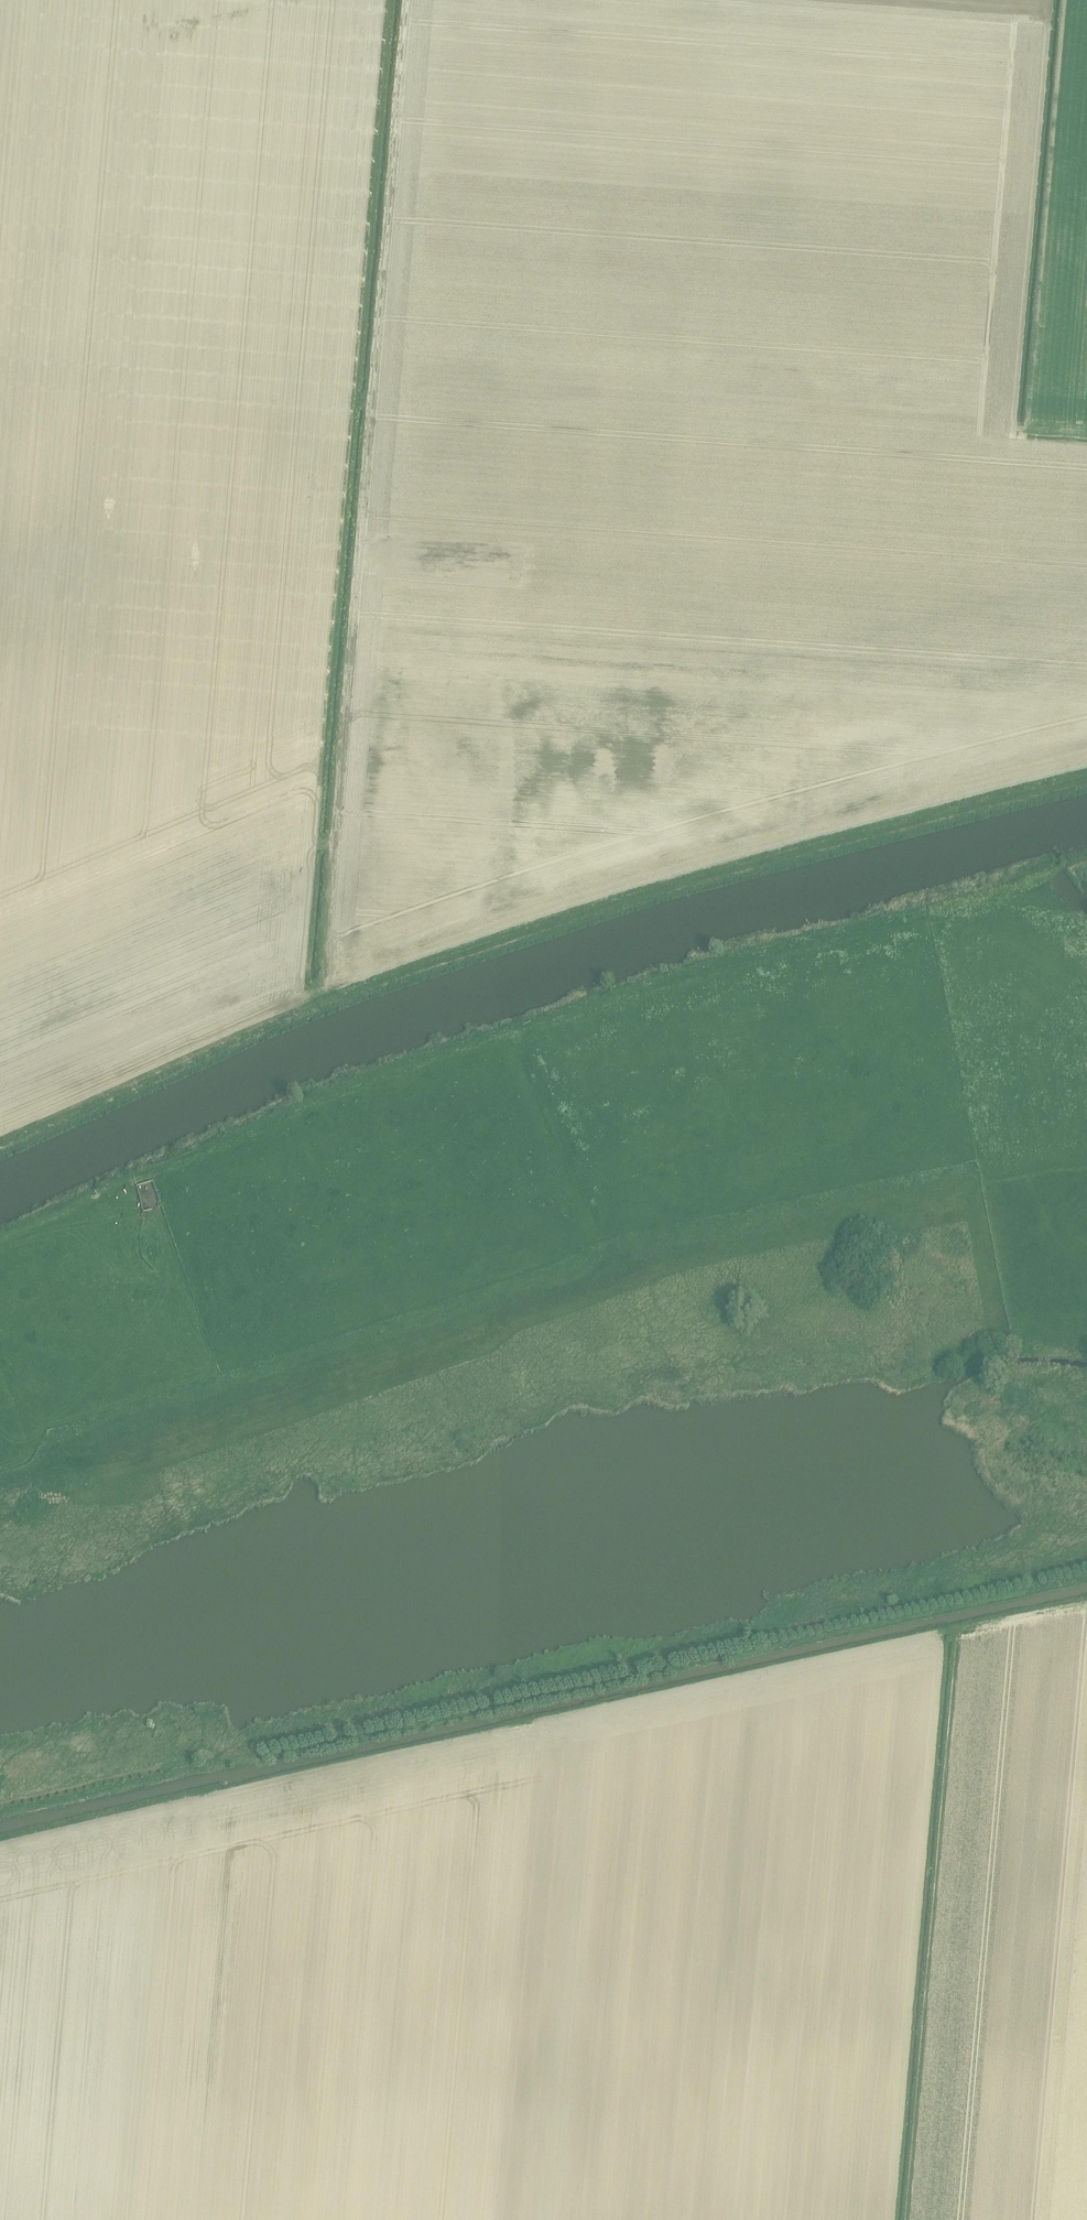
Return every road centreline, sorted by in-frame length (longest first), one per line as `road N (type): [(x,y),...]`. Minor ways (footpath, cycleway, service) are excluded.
road 1 (track): [(405,0),(336,814)]
road 2 (track): [(0,1240),(364,1079),(545,1019)]

